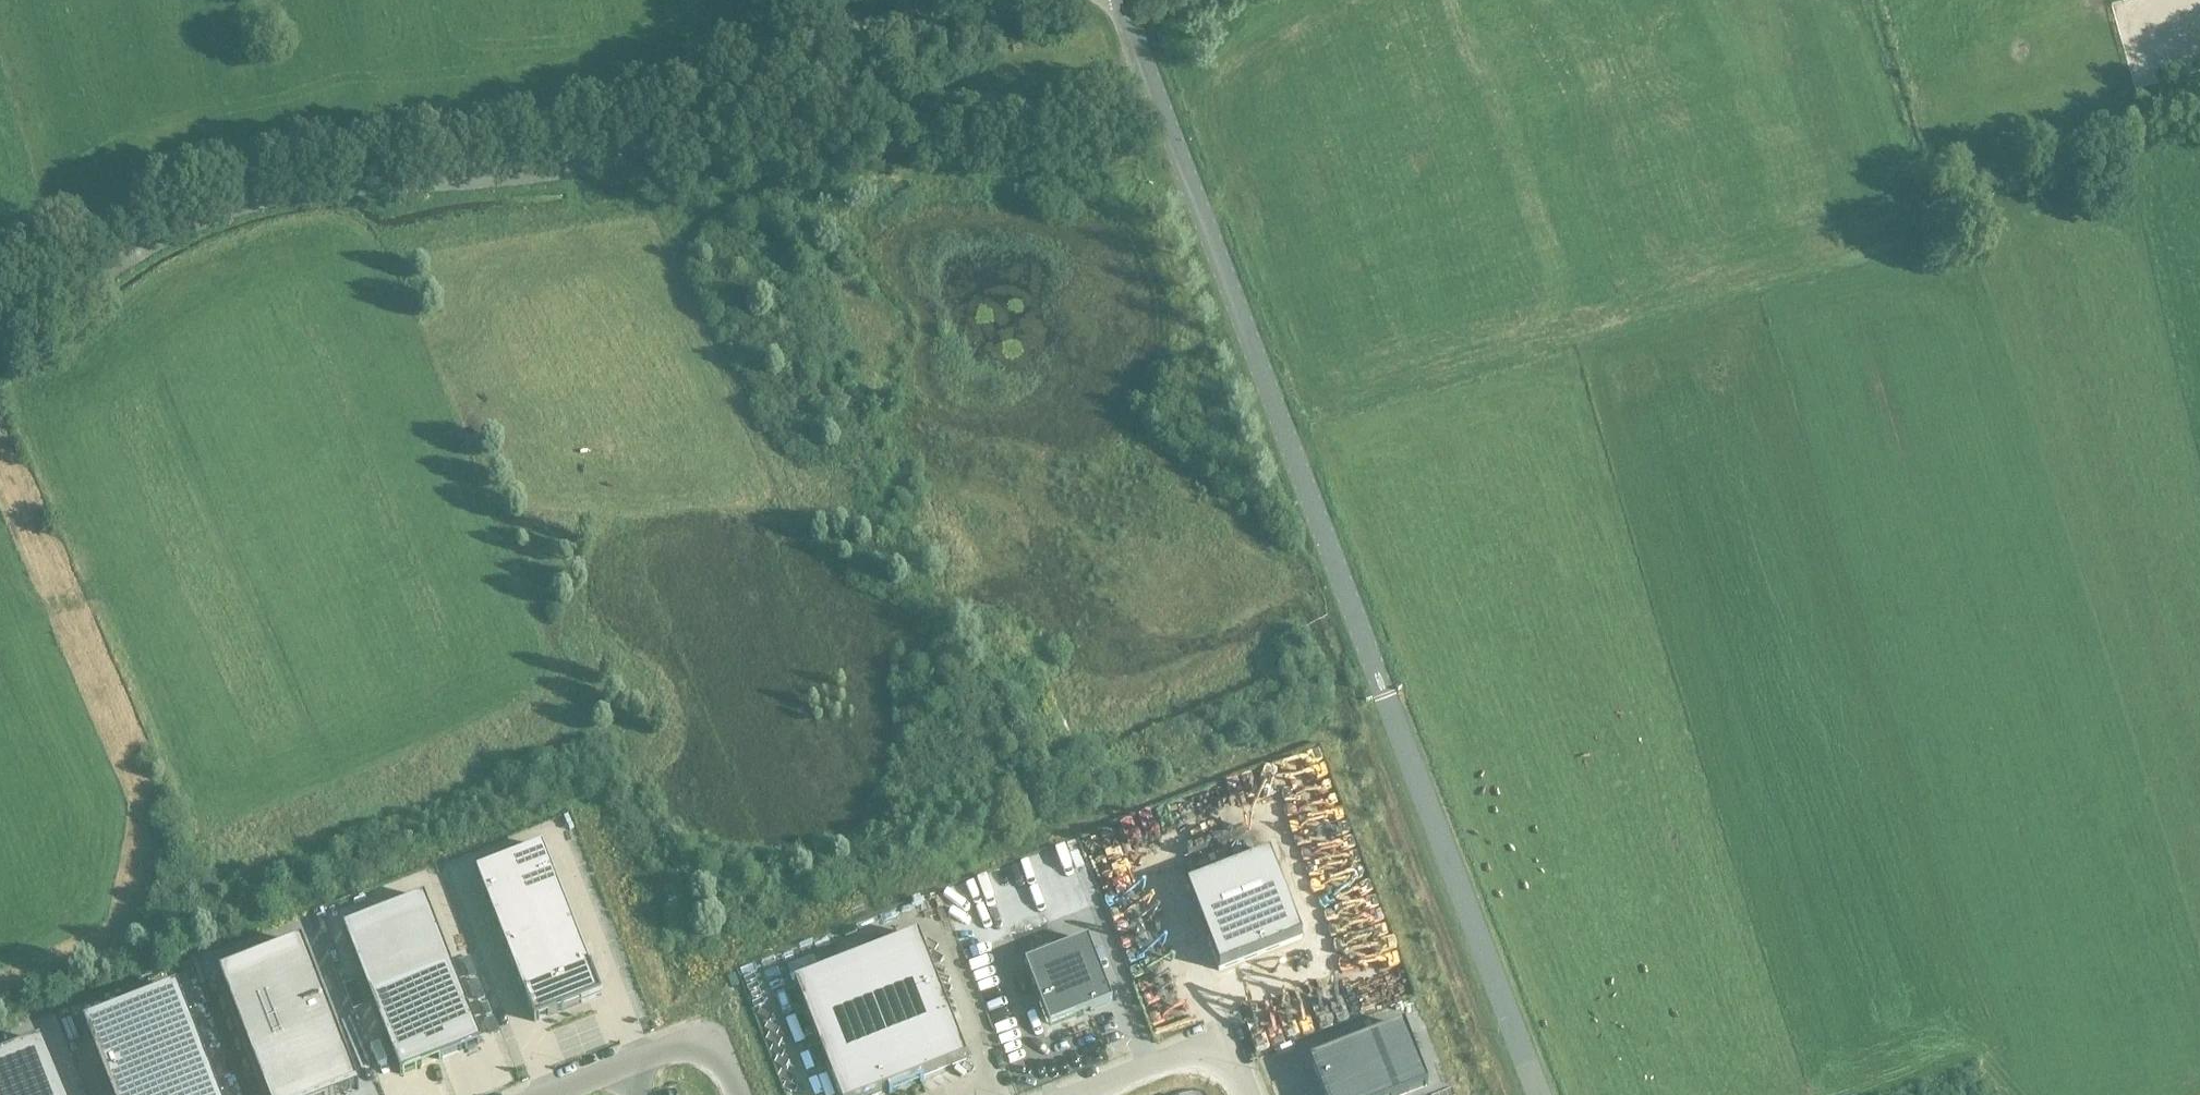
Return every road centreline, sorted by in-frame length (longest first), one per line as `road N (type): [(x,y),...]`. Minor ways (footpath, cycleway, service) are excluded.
road 1 (tertiary): [(1539,1094),(1121,0)]
road 2 (unclassified): [(0,345),(141,250),(238,206),(331,187),(571,169),(638,153),(852,40),(976,0)]
road 3 (residential): [(738,1094),(717,1058),(693,1049),(670,1050),(552,1094)]
road 4 (unclassified): [(1077,1094),(1185,1053),(1208,1052),(1231,1062),(1248,1094)]

